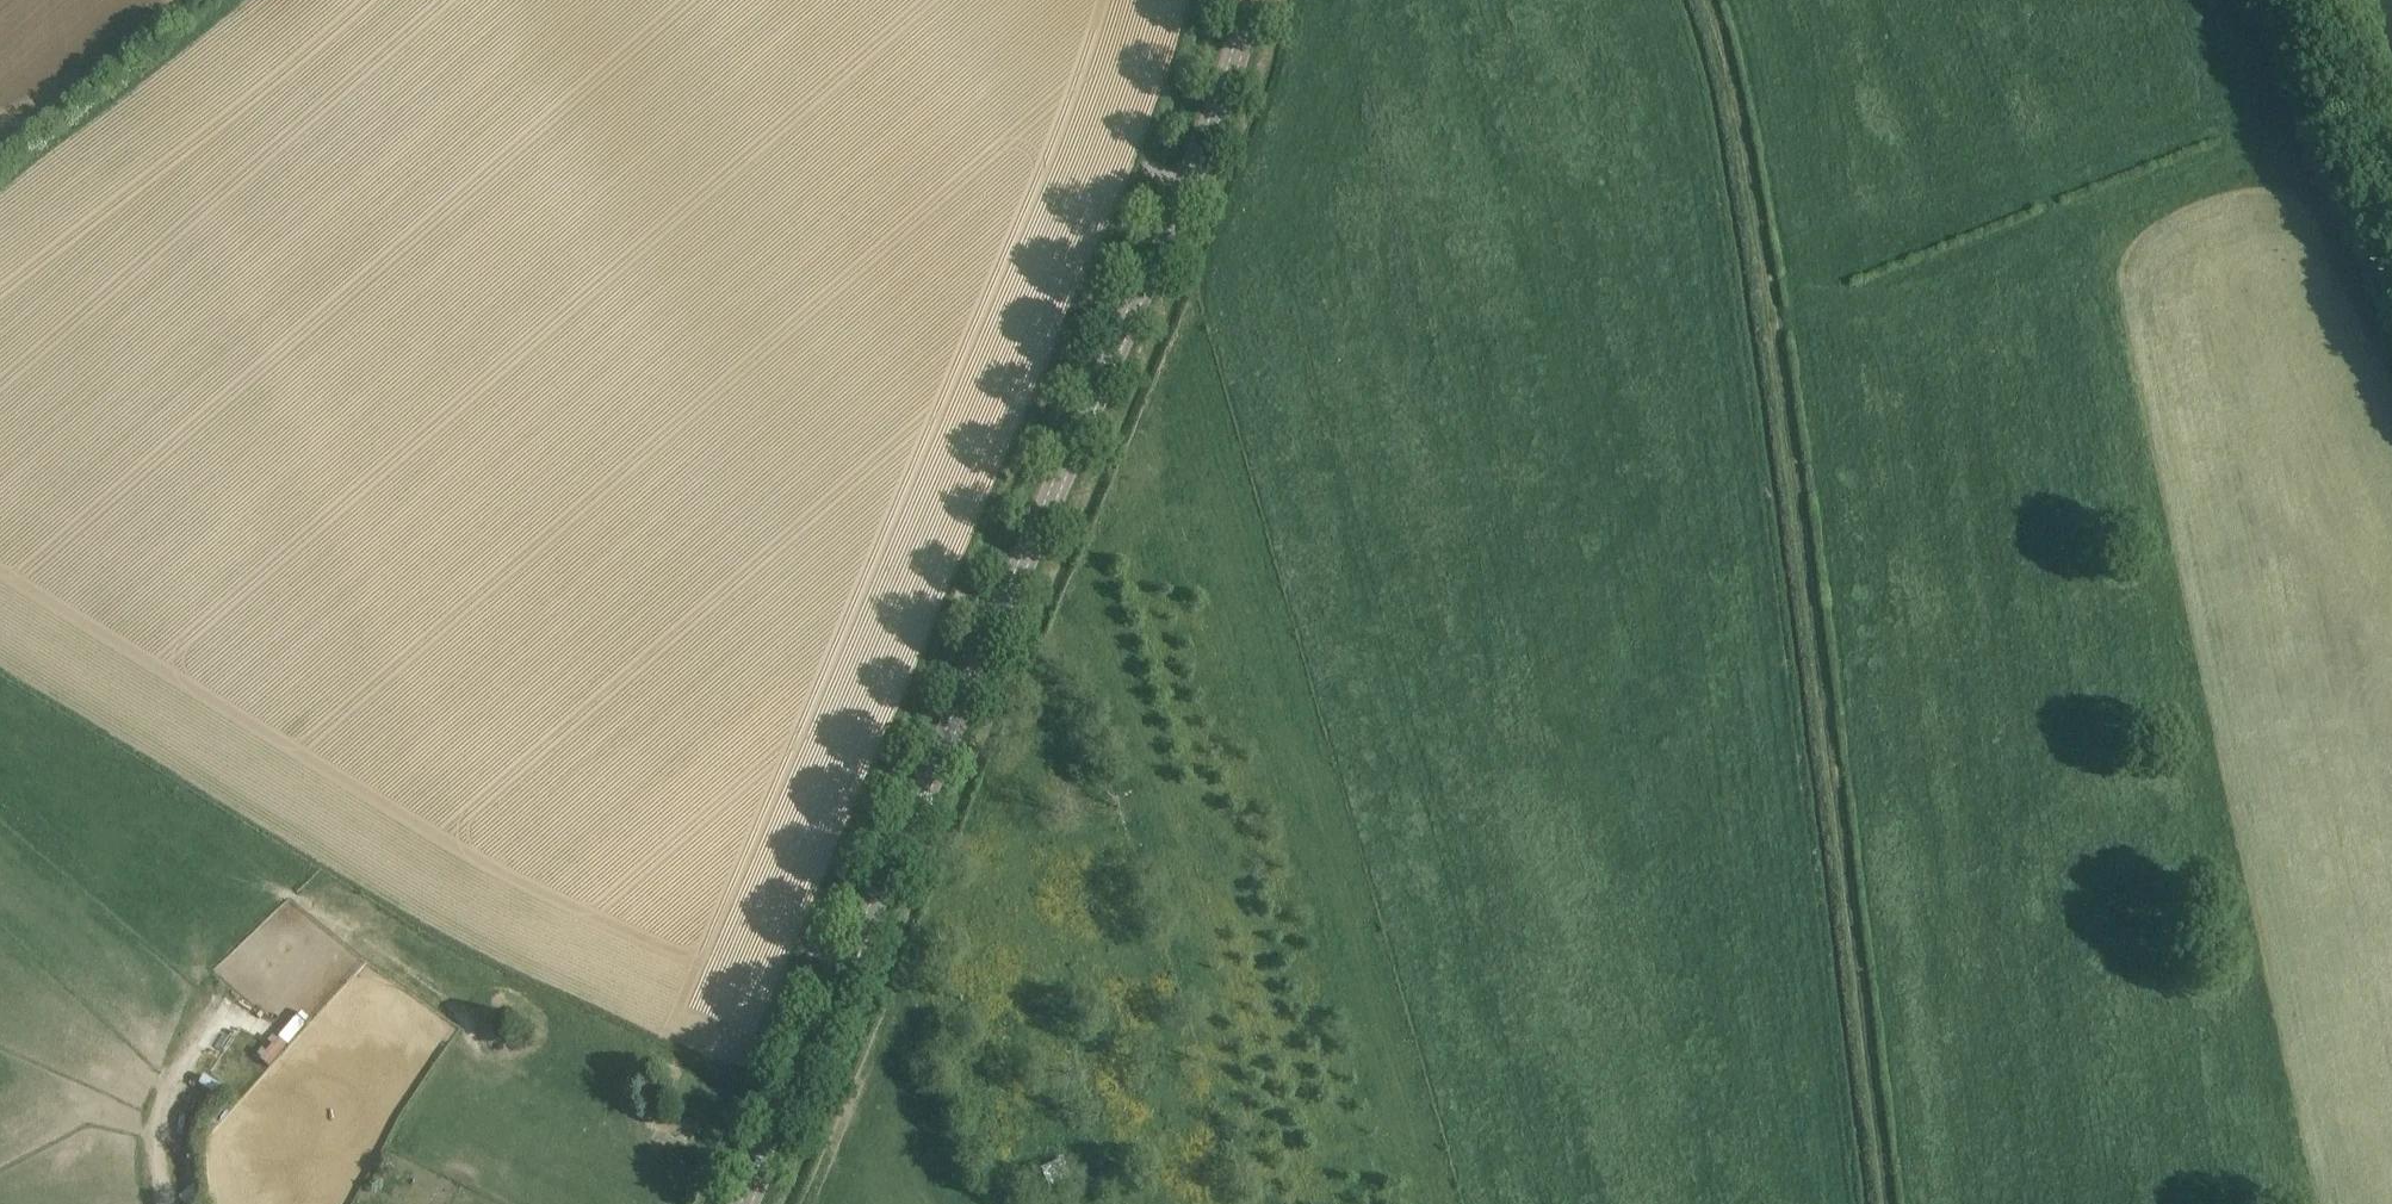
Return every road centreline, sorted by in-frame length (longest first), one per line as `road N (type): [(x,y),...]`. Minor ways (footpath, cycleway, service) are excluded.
road 1 (residential): [(750,1203),(1181,218),(1234,91),(1260,0)]

